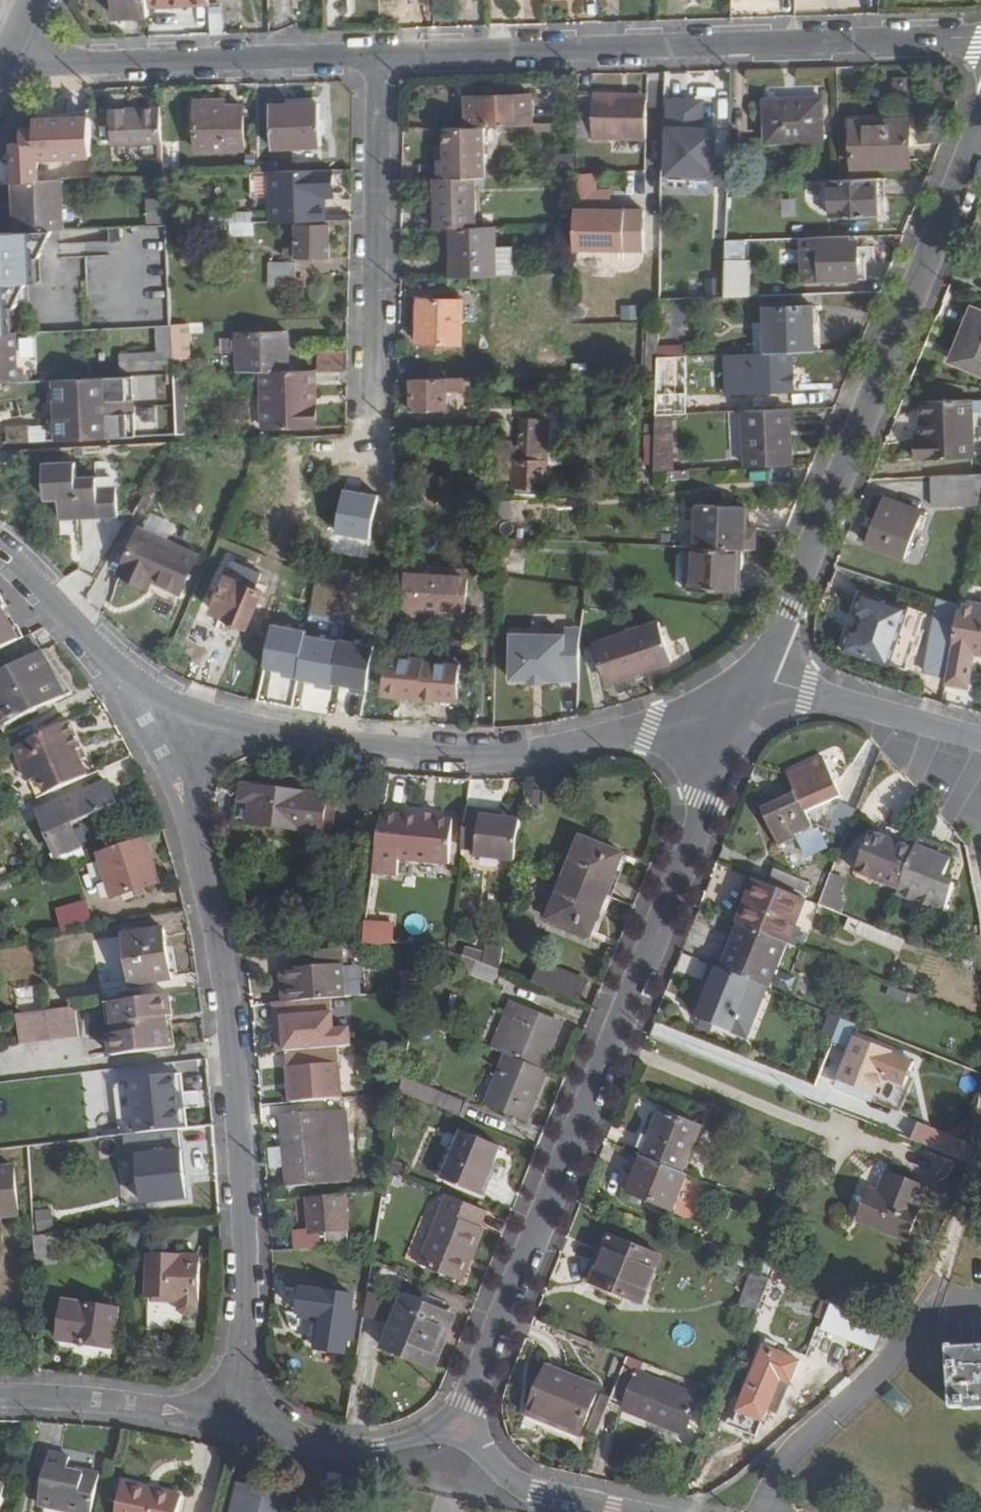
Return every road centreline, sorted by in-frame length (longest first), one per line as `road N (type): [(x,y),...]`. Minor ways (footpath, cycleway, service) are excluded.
road 1 (tertiary): [(459,1431),(712,791),(727,710)]
road 2 (residential): [(150,727),(193,844),(229,1030),(245,1252),(231,1419)]
road 3 (residential): [(379,56),(980,38)]
road 4 (tertiary): [(980,127),(757,680)]
road 5 (tertiary): [(727,710),(574,746),(482,752),(150,727)]
road 6 (residential): [(372,433),(379,56)]
road 7 (residential): [(10,47),(86,64),(379,56)]
road 8 (tertiary): [(150,727),(110,664),(0,549)]
road 9 (tertiary): [(231,1419),(337,1449),(459,1431)]
road 10 (tertiary): [(0,1396),(113,1401),(231,1419)]
road 11 (residential): [(980,741),(757,680)]
road 12 (residential): [(459,1431),(518,1484),(625,1511)]

